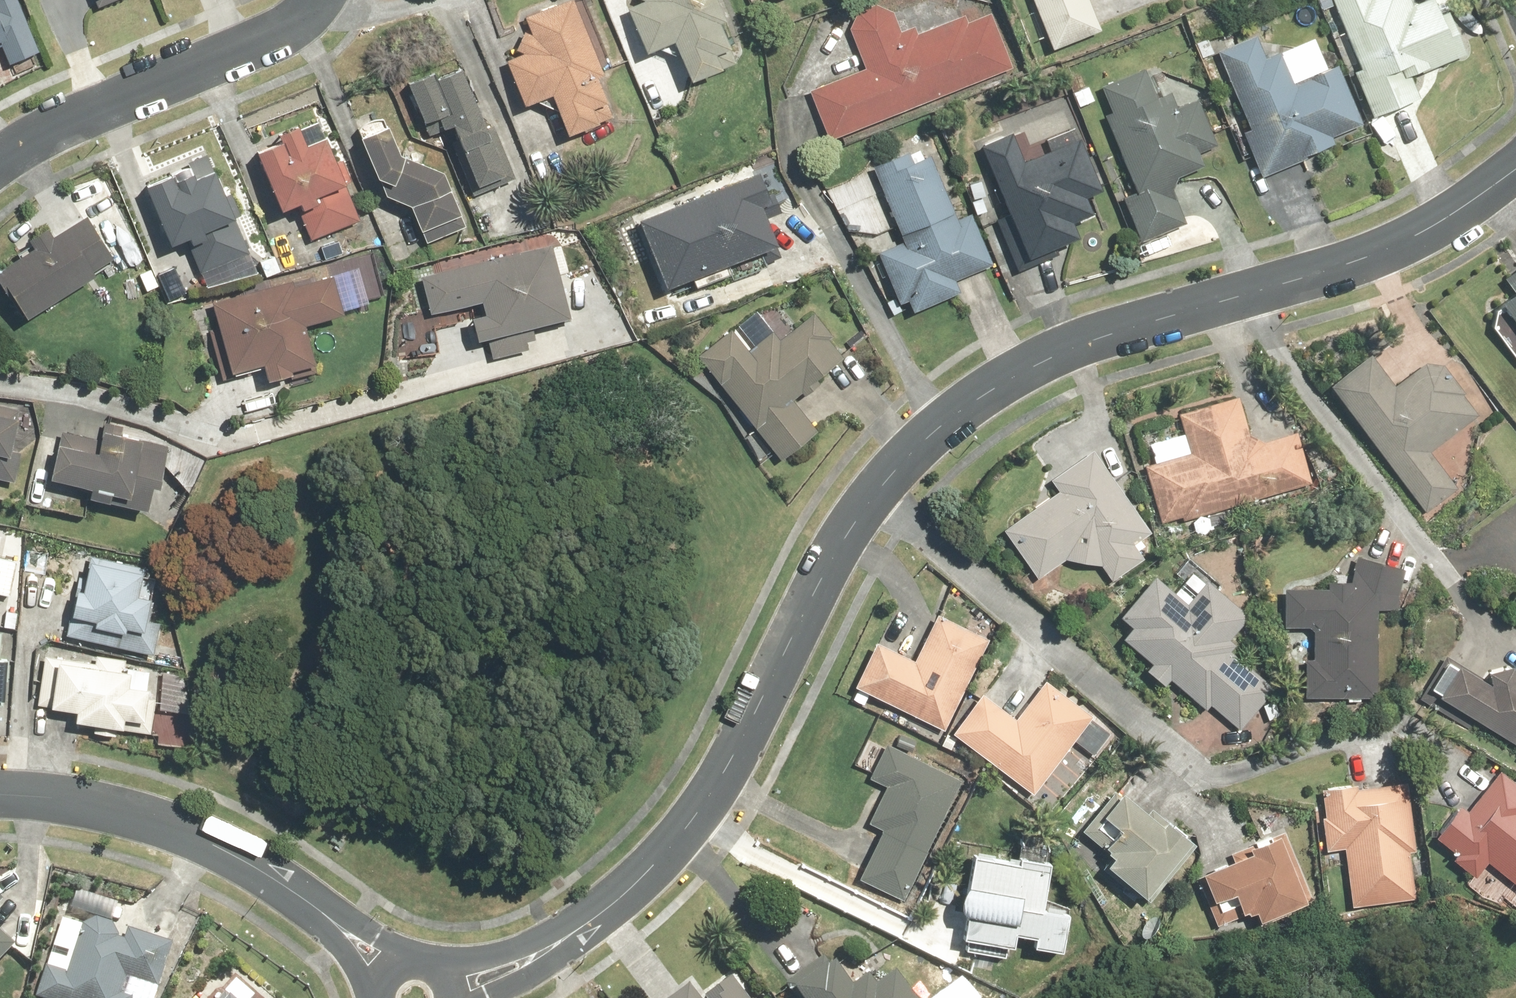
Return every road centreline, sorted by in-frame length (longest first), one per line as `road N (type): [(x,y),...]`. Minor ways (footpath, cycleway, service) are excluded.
road 1 (residential): [(447,992),(574,934),(669,849),(716,785),(849,530),(897,466),(955,414),(1075,348),(1391,245),(1442,221),(1515,166)]
road 2 (residential): [(0,797),(66,801),(210,842),(322,912),(391,975)]
road 3 (residential): [(319,0),(283,28),(80,112),(0,161)]

